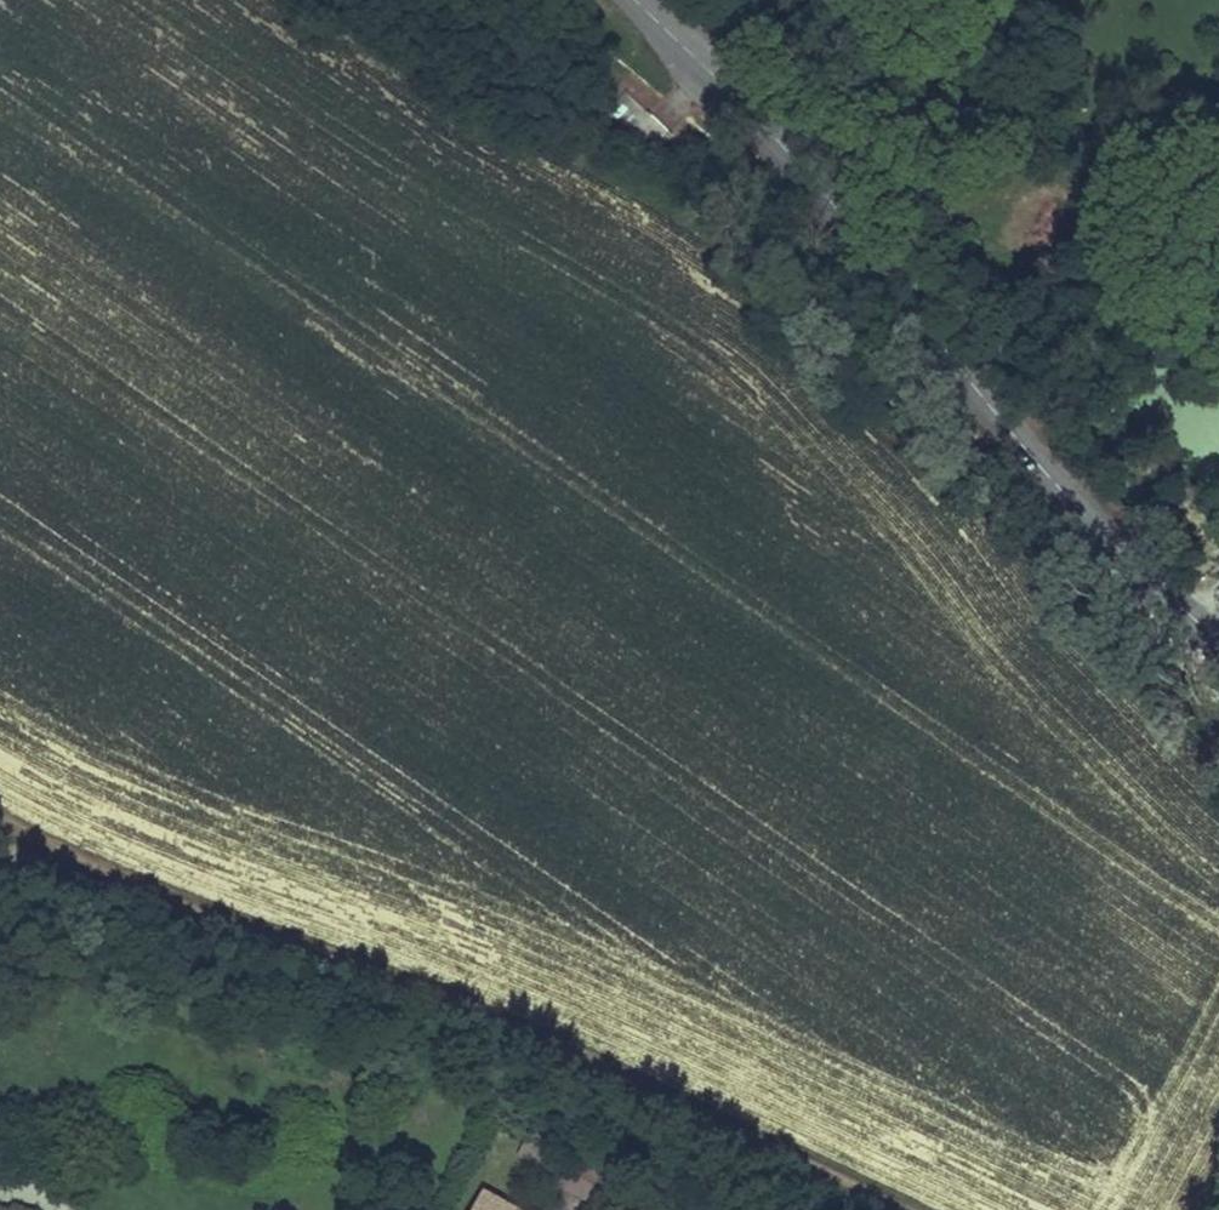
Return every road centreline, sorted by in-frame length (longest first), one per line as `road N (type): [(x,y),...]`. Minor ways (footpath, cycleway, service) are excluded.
road 1 (tertiary): [(1218,634),(984,410),(717,79),(636,0)]

